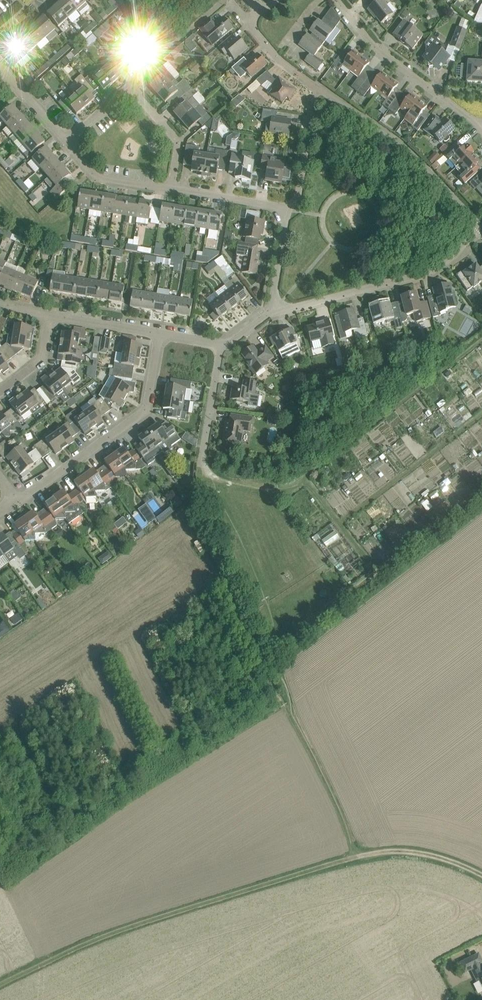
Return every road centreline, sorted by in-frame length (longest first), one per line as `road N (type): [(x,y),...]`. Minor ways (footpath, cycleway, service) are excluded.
road 1 (track): [(0,985),(77,947),(353,857),(428,854),(481,876)]
road 2 (track): [(481,494),(277,647)]
road 3 (residential): [(17,500),(146,409),(160,333)]
road 4 (residential): [(272,312),(434,270),(481,228)]
road 5 (residential): [(172,189),(179,141),(133,87),(67,142)]
road 6 (residential): [(481,124),(361,30),(337,0)]
road 7 (track): [(202,455),(203,468),(228,484),(269,491),(306,480)]
road 8 (residential): [(172,189),(97,176),(67,142)]

